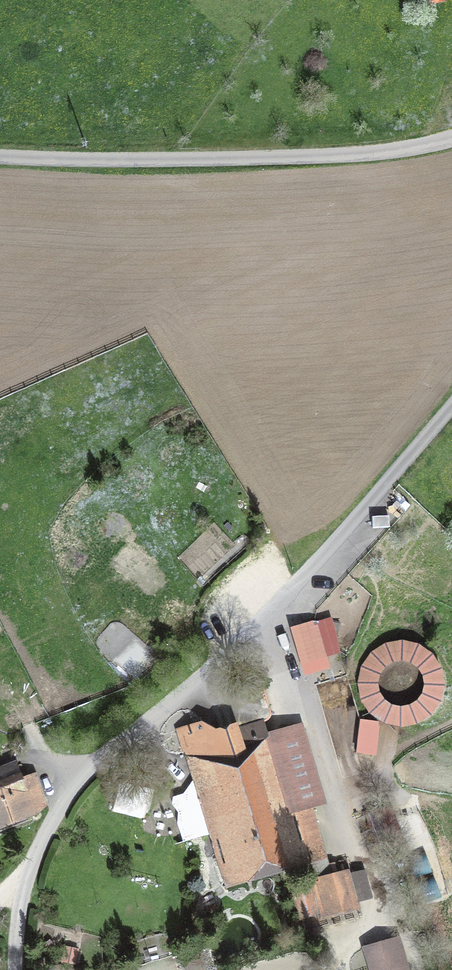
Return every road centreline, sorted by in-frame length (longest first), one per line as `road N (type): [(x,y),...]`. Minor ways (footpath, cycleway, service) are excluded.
road 1 (track): [(16,969),(26,884),(75,785),(296,587),(451,407)]
road 2 (unclassified): [(451,139),(335,155),(199,160),(0,156)]

